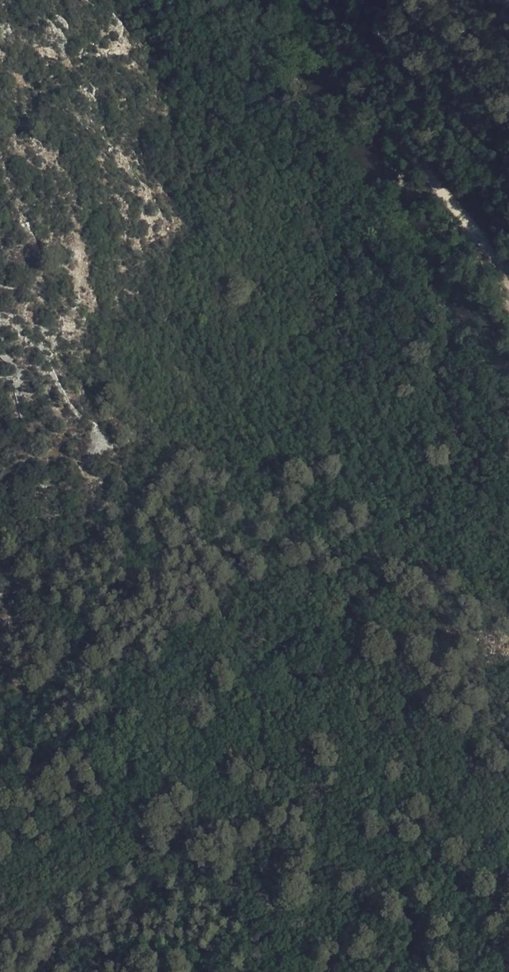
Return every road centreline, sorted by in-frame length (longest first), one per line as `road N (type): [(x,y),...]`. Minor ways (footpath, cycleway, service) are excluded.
road 1 (track): [(508,271),(446,208),(307,0)]

